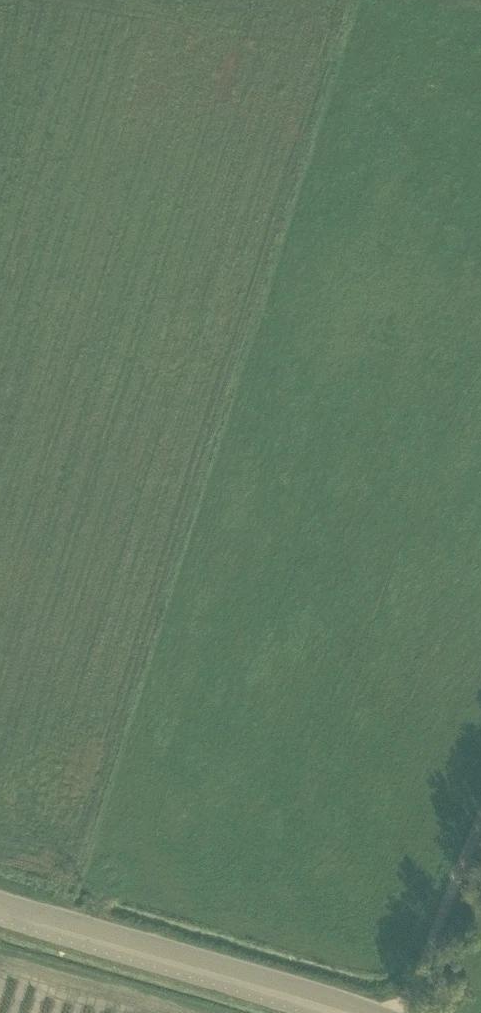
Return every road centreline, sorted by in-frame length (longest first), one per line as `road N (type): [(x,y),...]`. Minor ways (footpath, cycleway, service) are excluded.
road 1 (unclassified): [(374,1012),(0,901)]
road 2 (track): [(402,1012),(480,827)]

